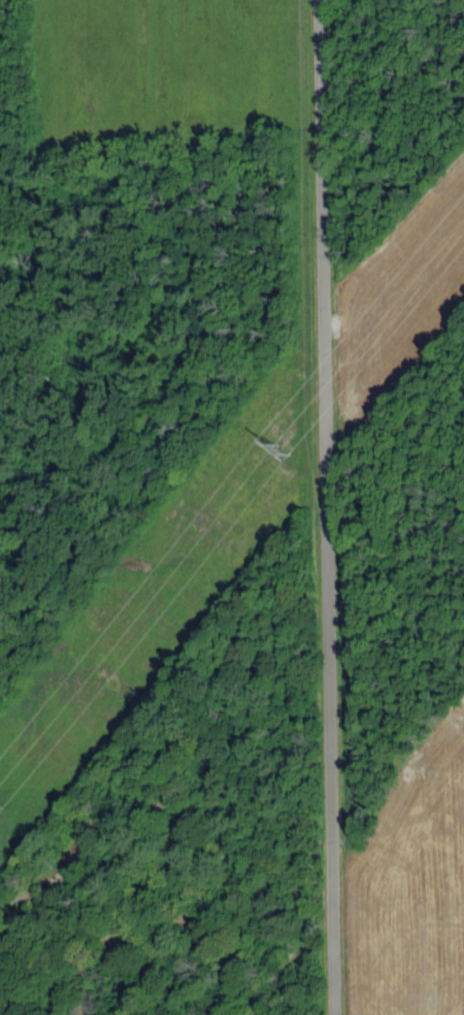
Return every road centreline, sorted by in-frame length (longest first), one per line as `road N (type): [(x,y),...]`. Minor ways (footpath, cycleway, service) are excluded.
road 1 (residential): [(337,1014),(324,0)]

